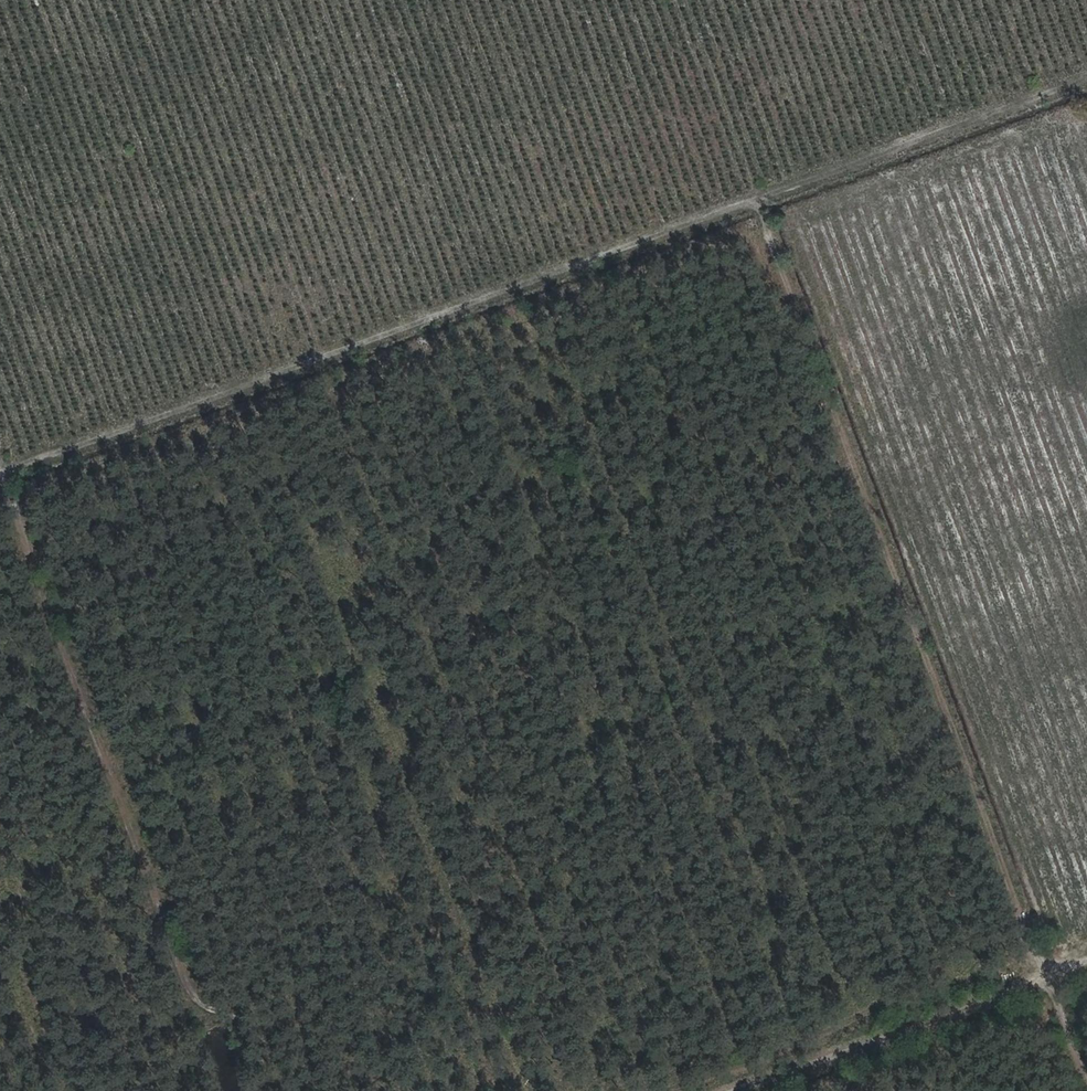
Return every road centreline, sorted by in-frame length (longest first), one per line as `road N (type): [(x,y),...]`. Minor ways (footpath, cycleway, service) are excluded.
road 1 (track): [(0,476),(1086,77)]
road 2 (track): [(744,1090),(1086,966)]

